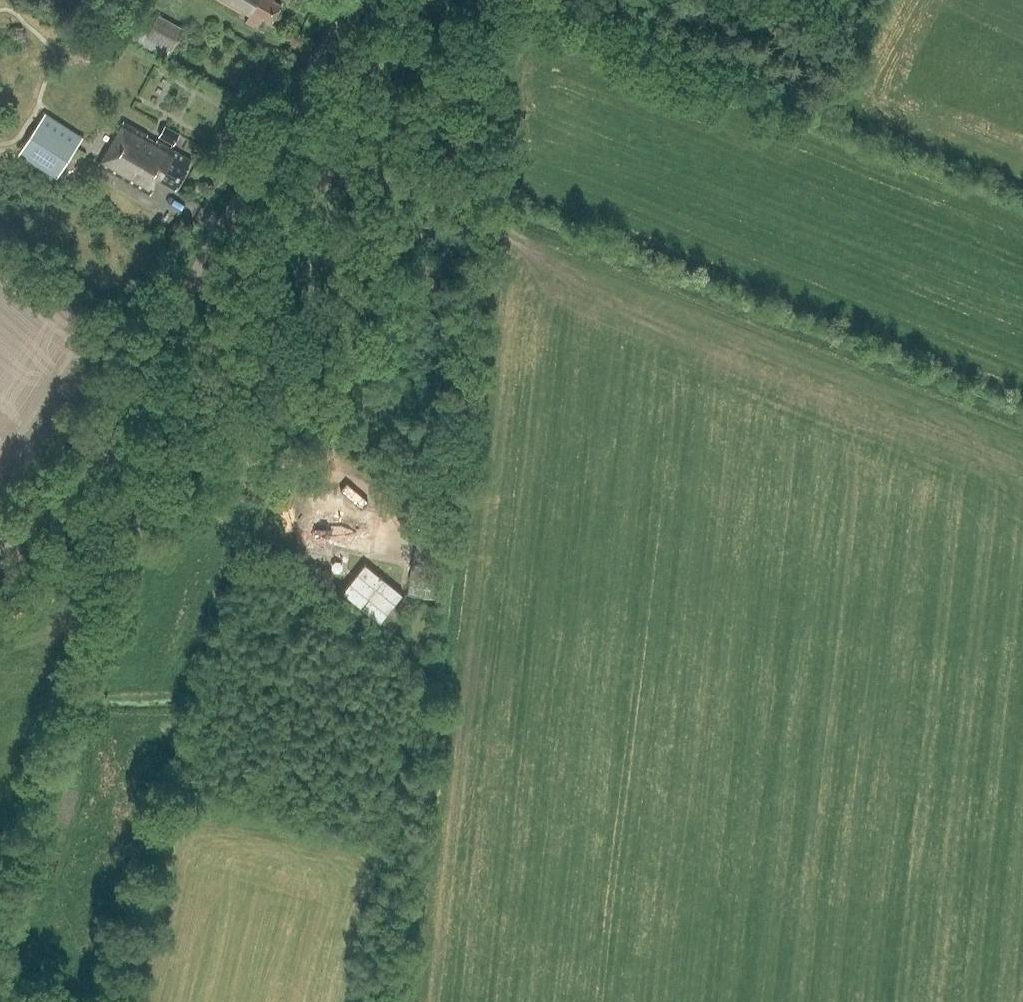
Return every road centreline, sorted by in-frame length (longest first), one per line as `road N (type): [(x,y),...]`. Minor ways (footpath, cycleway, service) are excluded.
road 1 (unclassified): [(0,541),(64,493),(101,447),(361,0)]
road 2 (track): [(101,447),(380,475)]
road 3 (track): [(263,164),(286,173),(408,174),(499,227)]

